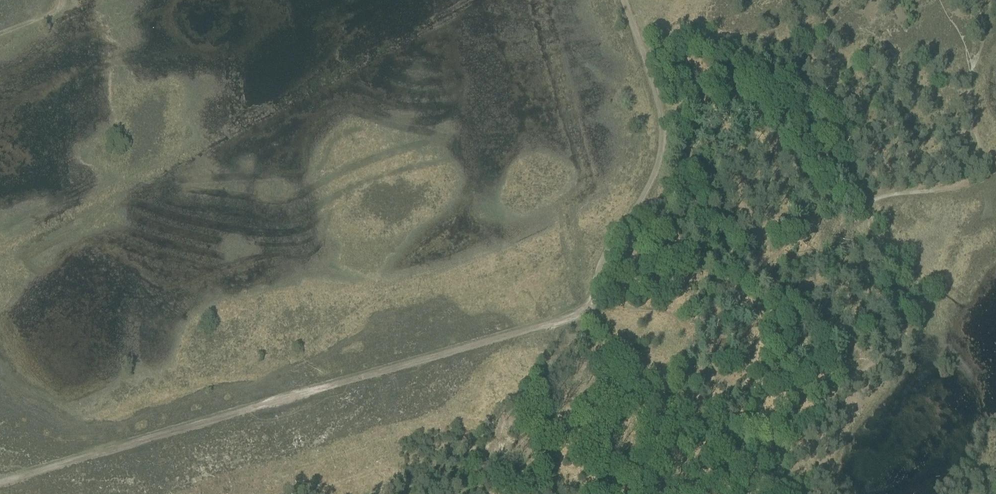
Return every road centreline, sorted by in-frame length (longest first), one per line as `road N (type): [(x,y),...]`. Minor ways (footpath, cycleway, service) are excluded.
road 1 (track): [(591,302),(578,314),(0,482)]
road 2 (track): [(623,0),(660,108),(661,142),(656,173),(602,263),(591,302)]

